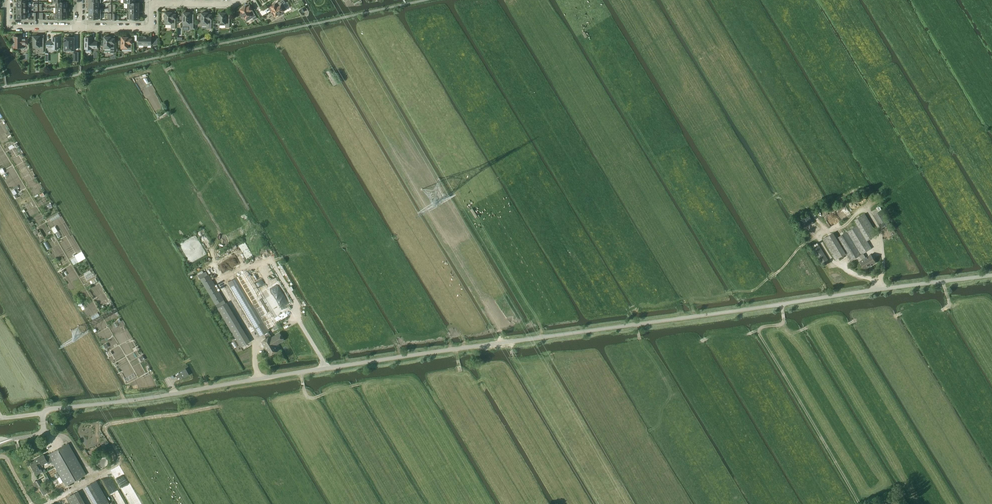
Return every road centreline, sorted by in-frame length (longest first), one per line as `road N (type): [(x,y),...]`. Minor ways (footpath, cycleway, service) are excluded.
road 1 (unclassified): [(42,432),(46,410),(991,275)]
road 2 (track): [(781,304),(784,324),(763,328),(765,344),(859,502)]
road 3 (track): [(219,407),(109,424),(116,464)]

